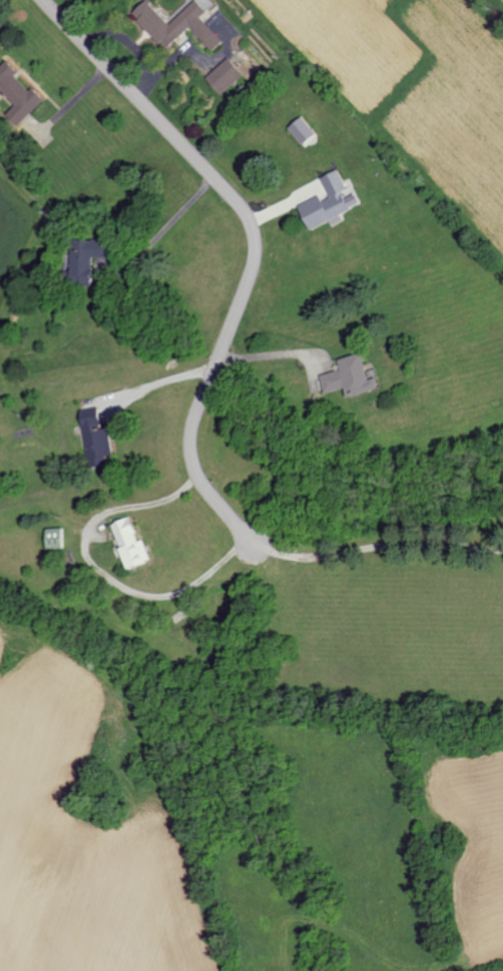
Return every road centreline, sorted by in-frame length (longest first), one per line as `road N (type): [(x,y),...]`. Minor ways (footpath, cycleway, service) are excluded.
road 1 (residential): [(41,0),(245,223),(243,292),(201,385),(187,455),(214,505),(260,551)]

